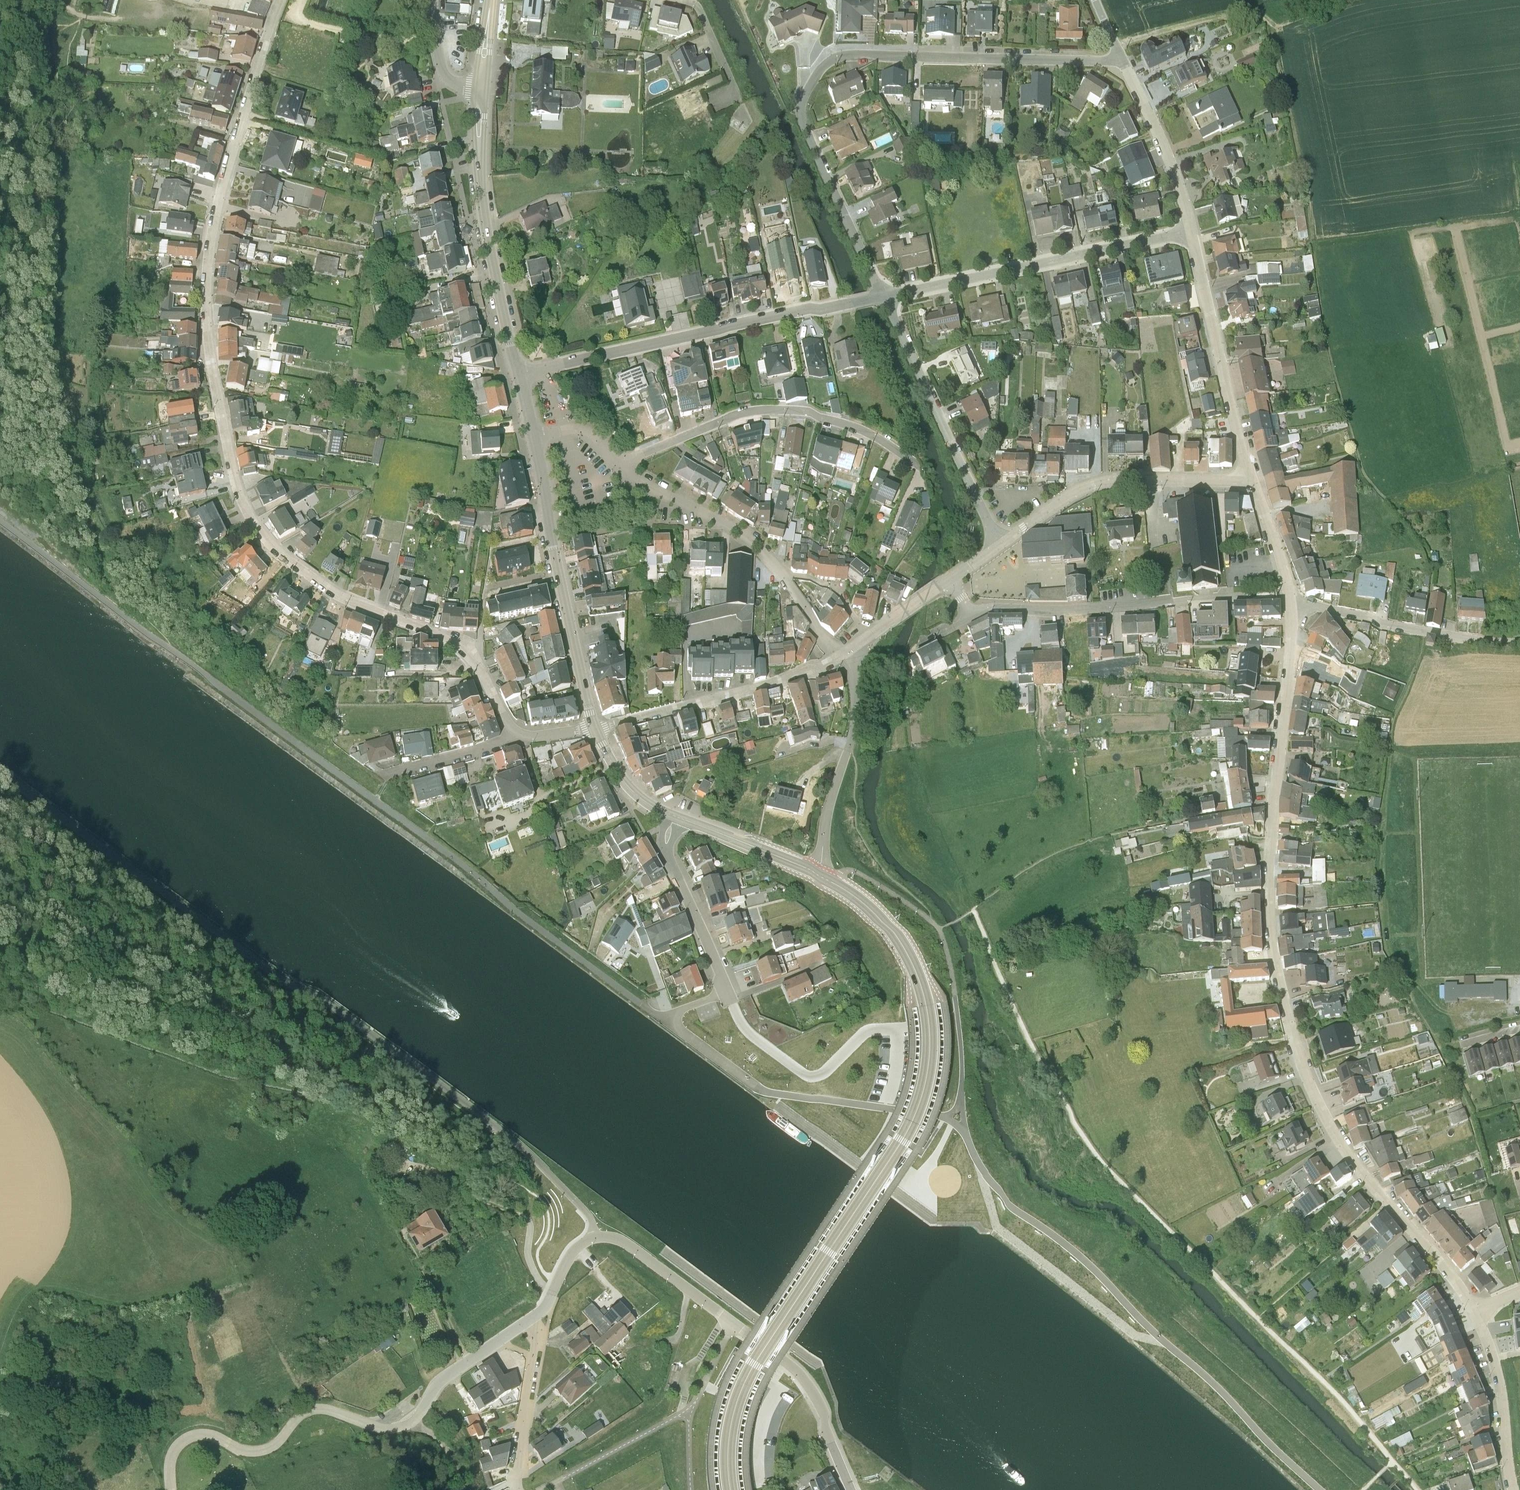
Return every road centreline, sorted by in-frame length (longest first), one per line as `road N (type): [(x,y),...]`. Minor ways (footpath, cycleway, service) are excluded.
road 1 (residential): [(282,0),(235,137),(207,269),(207,336),(235,479),(268,542),(307,574),(352,602),(445,639),(472,661)]
road 2 (residential): [(1474,1307),(1340,1138),(1304,1068),(1276,967),(1266,880),(1290,605)]
road 3 (secondary): [(818,875),(864,904),(902,951),(925,1010),(926,1079),(900,1147),(740,1388),(728,1437),(728,1489)]
road 4 (residential): [(1123,62),(847,54),(822,65),(801,104),(802,123),(884,295)]
road 5 (residential): [(528,1324),(581,1243),(622,1240),(799,1375),(856,1489)]
road 6 (residential): [(850,302),(519,373)]
road 7 (residential): [(1289,595),(969,606)]
road 8 (residential): [(623,463),(757,410),(857,424),(921,463)]
road 9 (residential): [(884,295),(1190,229)]
road 10 (secondary): [(534,436),(594,730)]
road 11 (unclassified): [(411,1428),(379,1433),(314,1414),(257,1459),(195,1444),(176,1454),(169,1489)]
road 12 (secondary): [(479,87),(488,232),(519,373)]
road 13 (residential): [(884,295),(998,543)]
road 14 (residential): [(1251,475),(1099,481),(998,543)]
road 15 (residential): [(594,730),(780,682),(841,651)]
road 16 (residential): [(1190,229),(1251,475)]
road 17 (residential): [(818,875),(855,707),(841,651)]
road 18 (residential): [(673,817),(667,857),(730,1004)]
road 19 (residential): [(784,578),(738,530),(623,463)]
road 20 (residential): [(1514,1489),(1493,1356),(1474,1307)]
road 21 (unclassified): [(1123,62),(1190,229)]
road 22 (residential): [(528,1324),(536,1350),(516,1489)]
road 23 (track): [(1279,1334),(1392,1456)]
road 24 (unclassified): [(528,1324),(438,1385),(411,1428)]
road 25 (secondary): [(673,817),(818,875)]
road 26 (track): [(1115,45),(1230,16),(1264,21)]
road 27 (track): [(468,1364),(400,1236)]
road 28 (residential): [(388,779),(517,735)]
road 29 (residential): [(1290,605),(1423,623)]
road 30 (residential): [(1289,595),(1251,475)]
road 31 (secondary): [(594,730),(626,787),(673,817)]

